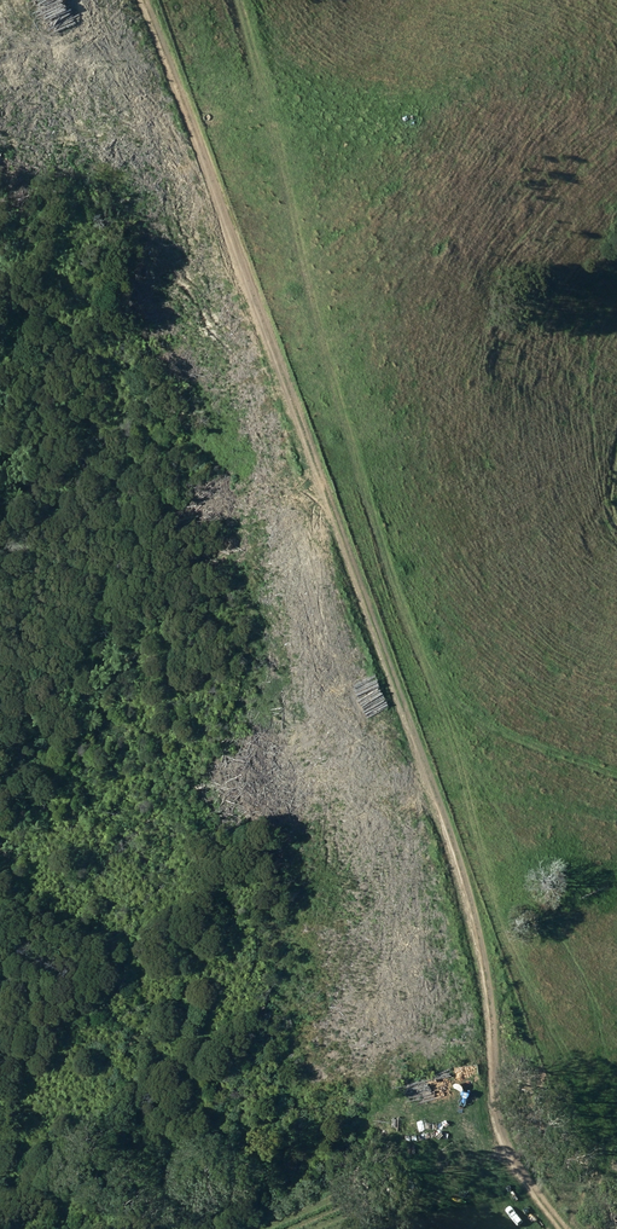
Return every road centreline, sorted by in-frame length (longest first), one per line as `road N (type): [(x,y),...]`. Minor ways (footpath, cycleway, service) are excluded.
road 1 (track): [(139,0),(471,915),(498,1144),(562,1228)]
road 2 (track): [(243,0),(385,566),(436,694),(616,779)]

